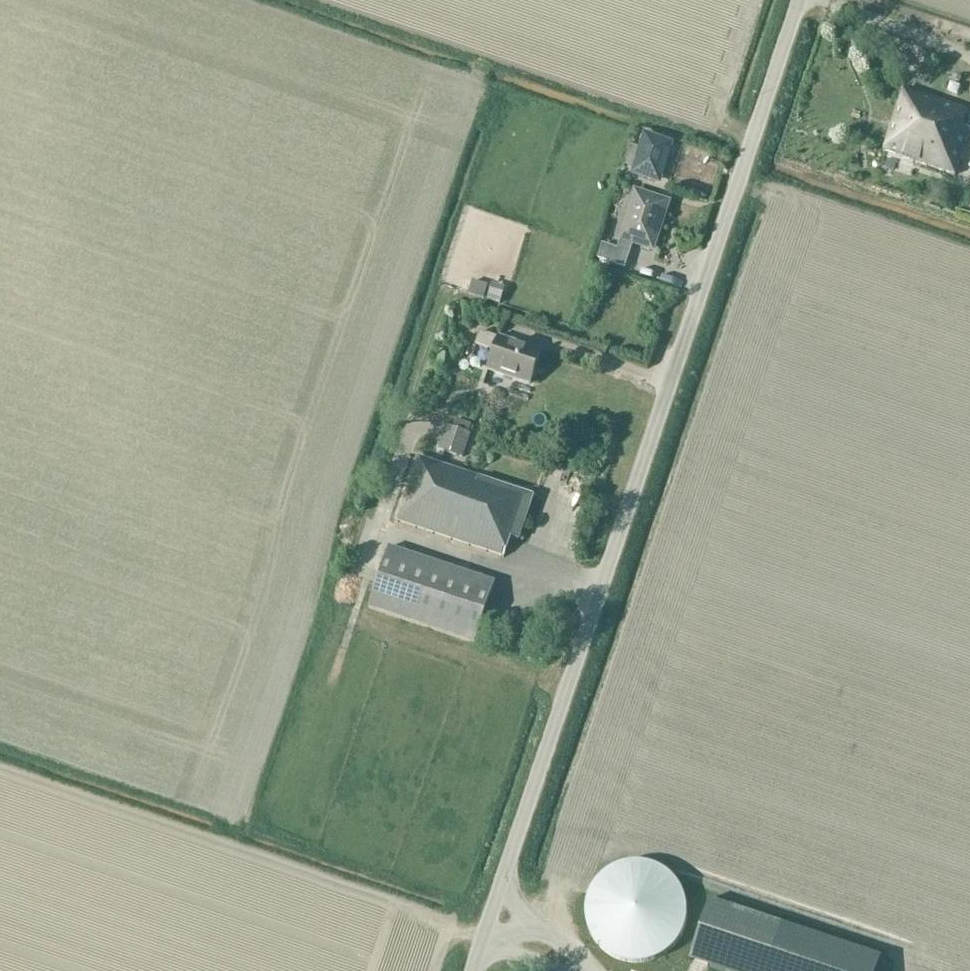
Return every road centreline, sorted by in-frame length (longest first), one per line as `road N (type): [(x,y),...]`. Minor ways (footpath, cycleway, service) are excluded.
road 1 (unclassified): [(470,970),(800,0)]

